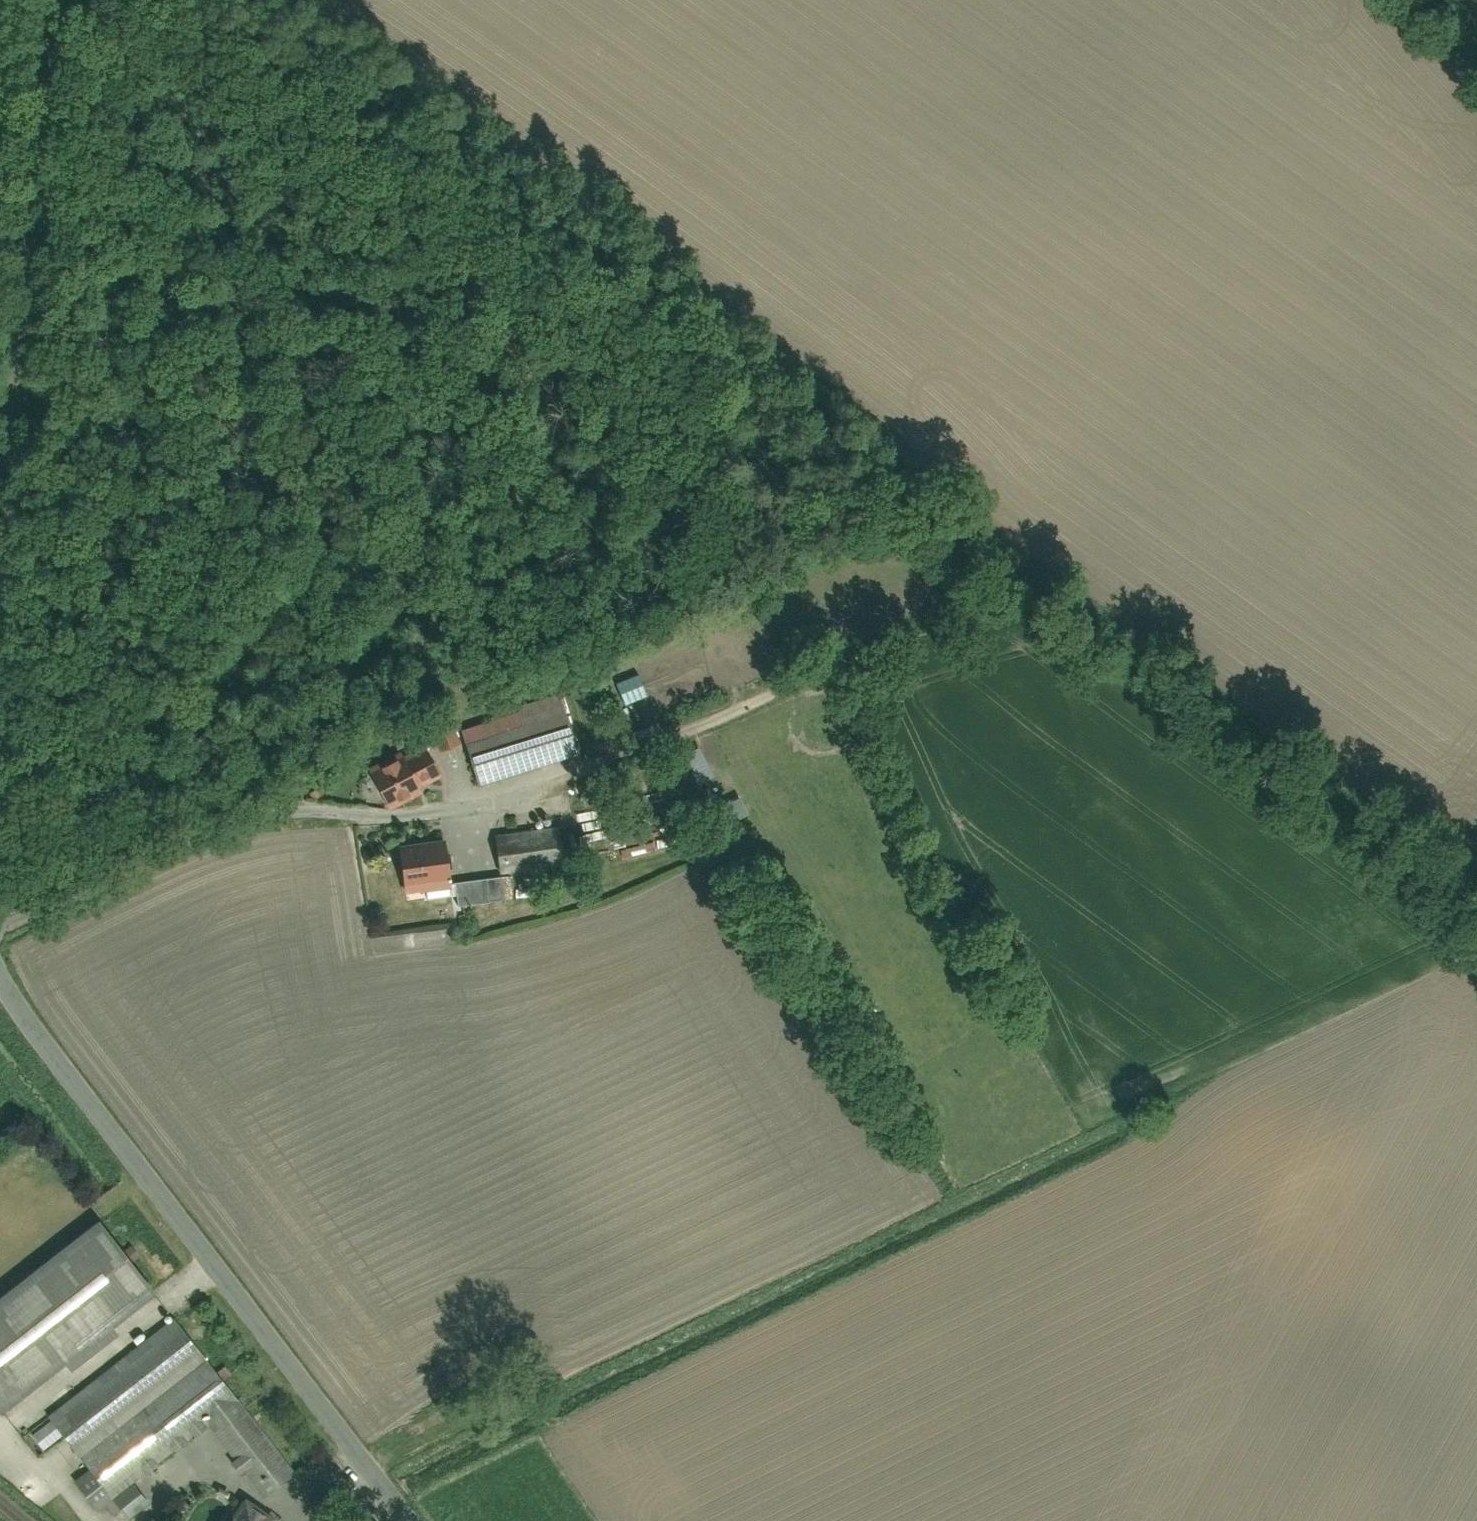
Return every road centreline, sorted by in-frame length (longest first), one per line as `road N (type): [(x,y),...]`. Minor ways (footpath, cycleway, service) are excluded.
road 1 (track): [(1476,905),(1019,614),(957,620),(856,650),(516,799),(403,816)]
road 2 (residential): [(402,1520),(21,1021),(0,980)]
road 3 (residential): [(59,0),(0,623)]
road 4 (residential): [(0,927),(260,813),(303,805),(403,816)]

